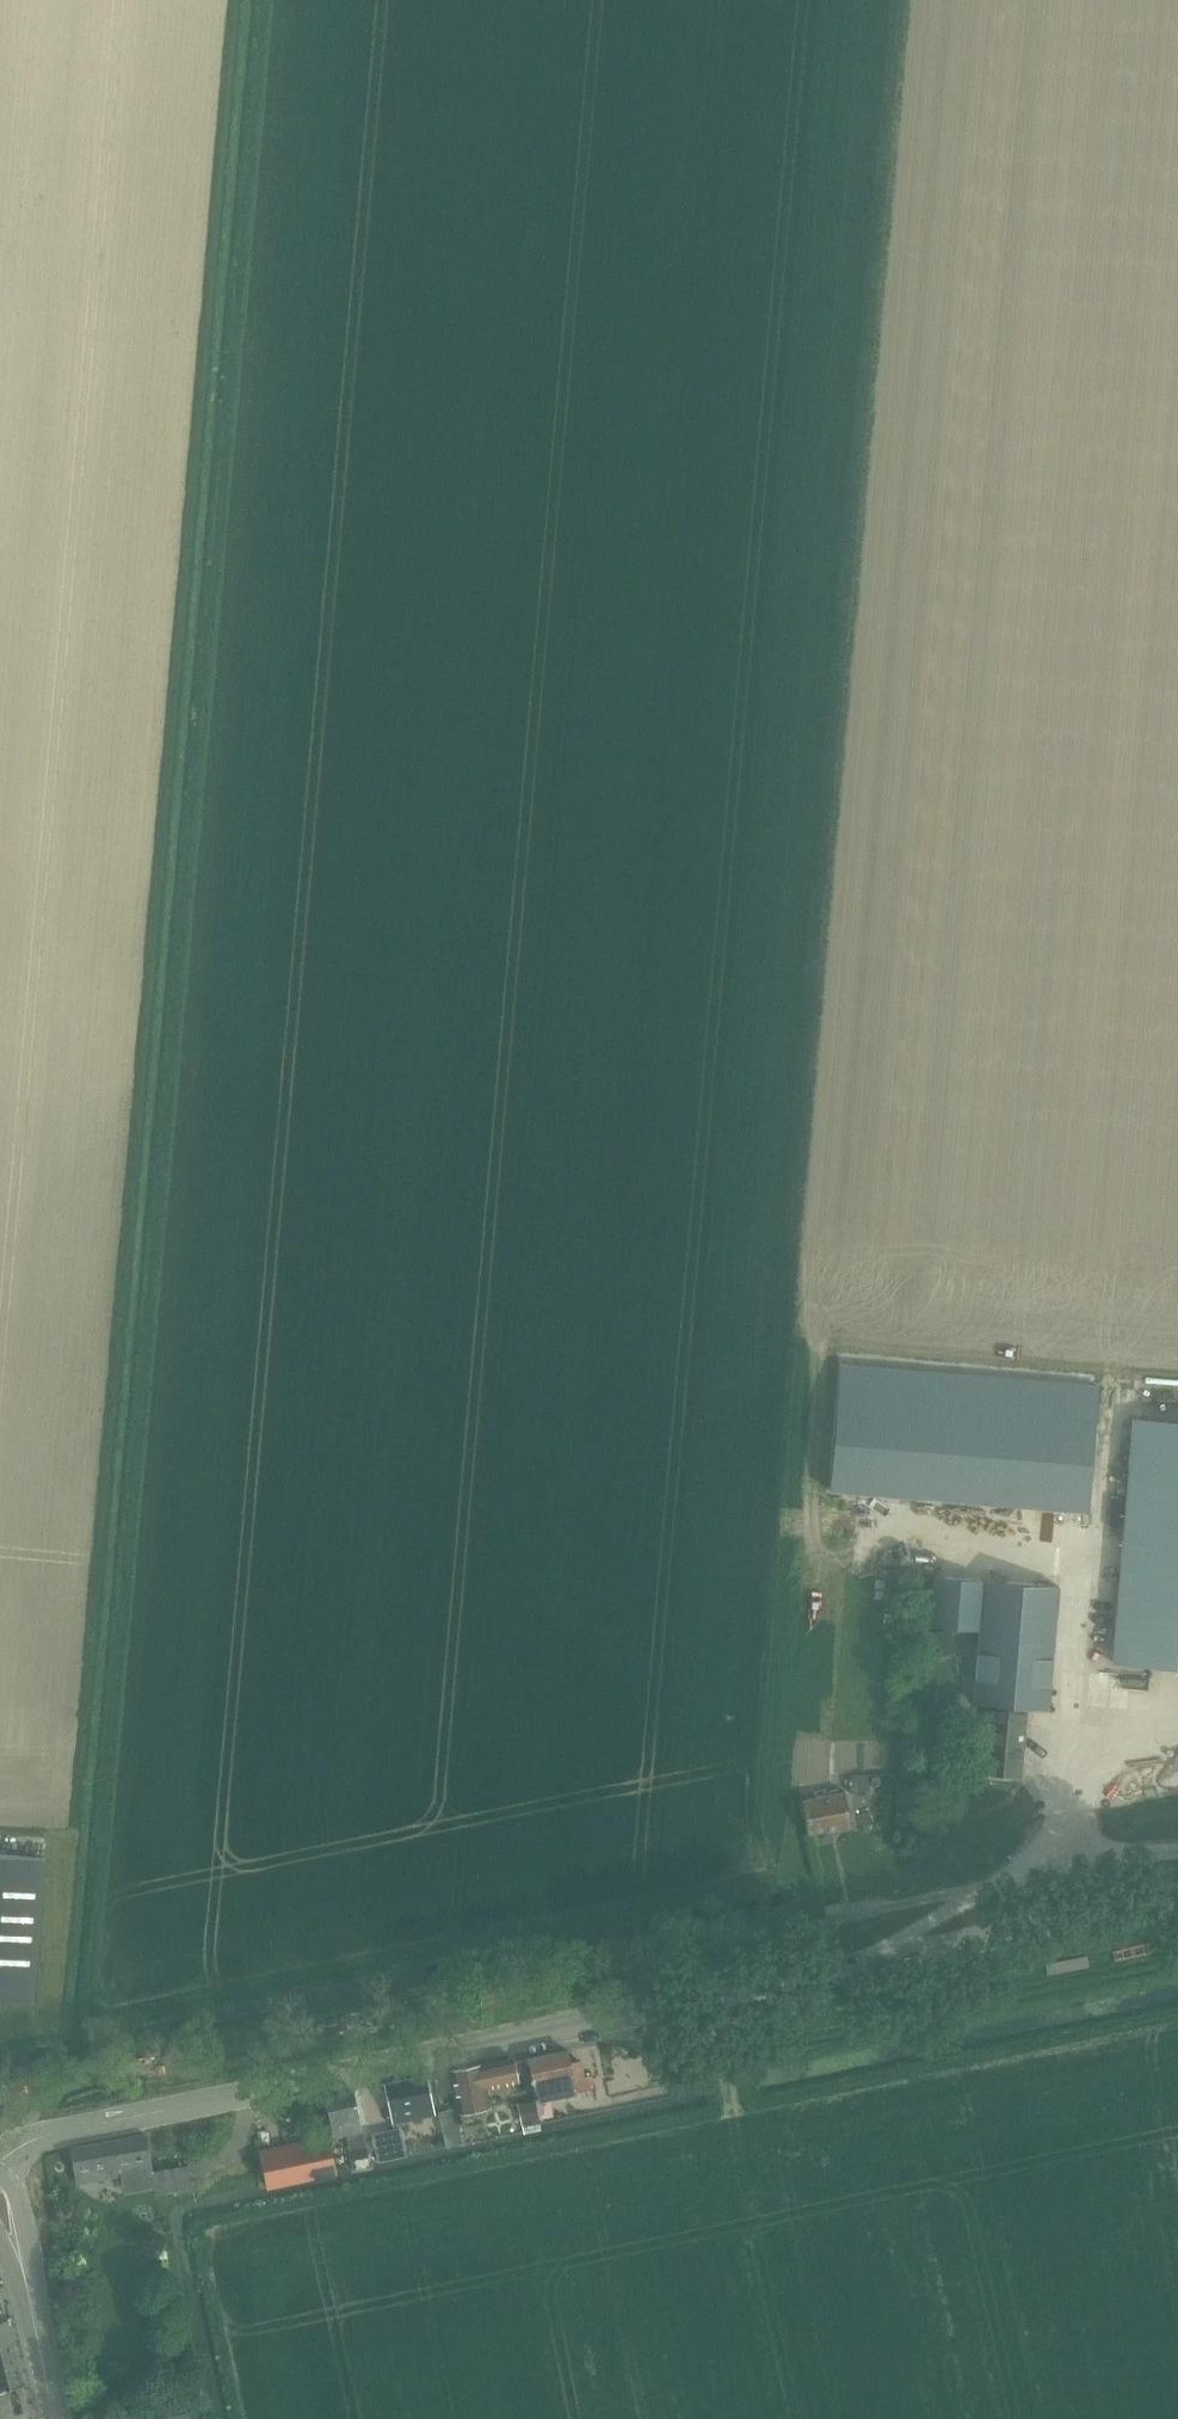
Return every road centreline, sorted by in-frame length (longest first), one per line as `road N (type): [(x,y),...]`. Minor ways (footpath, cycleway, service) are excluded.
road 1 (tertiary): [(0,2161),(49,2137),(1177,1897)]
road 2 (track): [(606,2017),(734,2062),(1177,1970)]
road 3 (tertiary): [(53,2418),(21,2275),(0,2222)]

